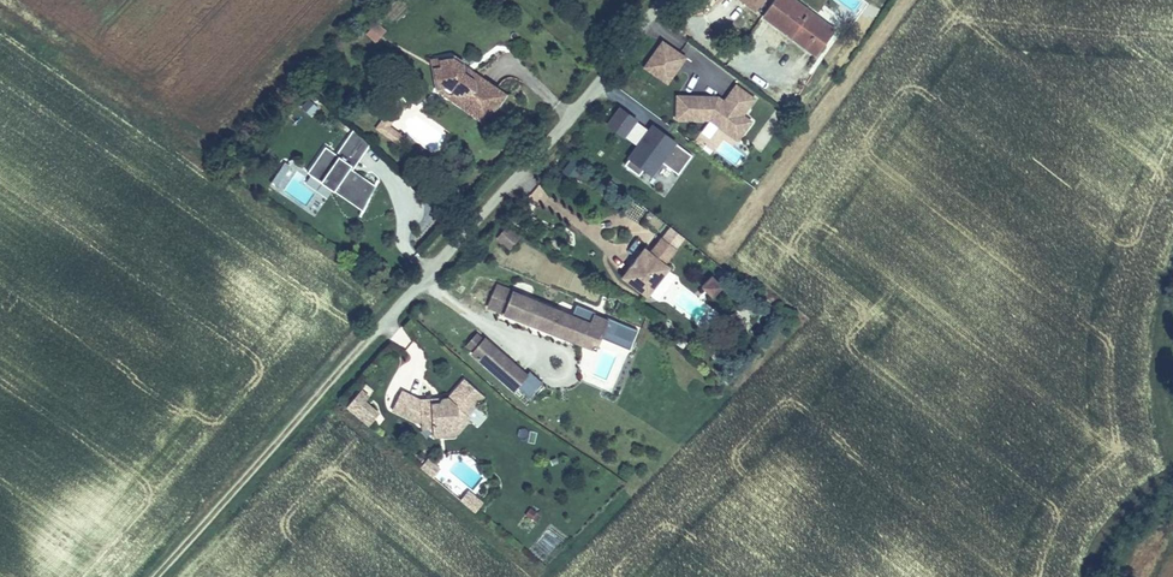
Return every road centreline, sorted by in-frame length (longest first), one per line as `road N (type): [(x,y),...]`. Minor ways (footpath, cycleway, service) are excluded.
road 1 (track): [(154,576),(375,329)]

